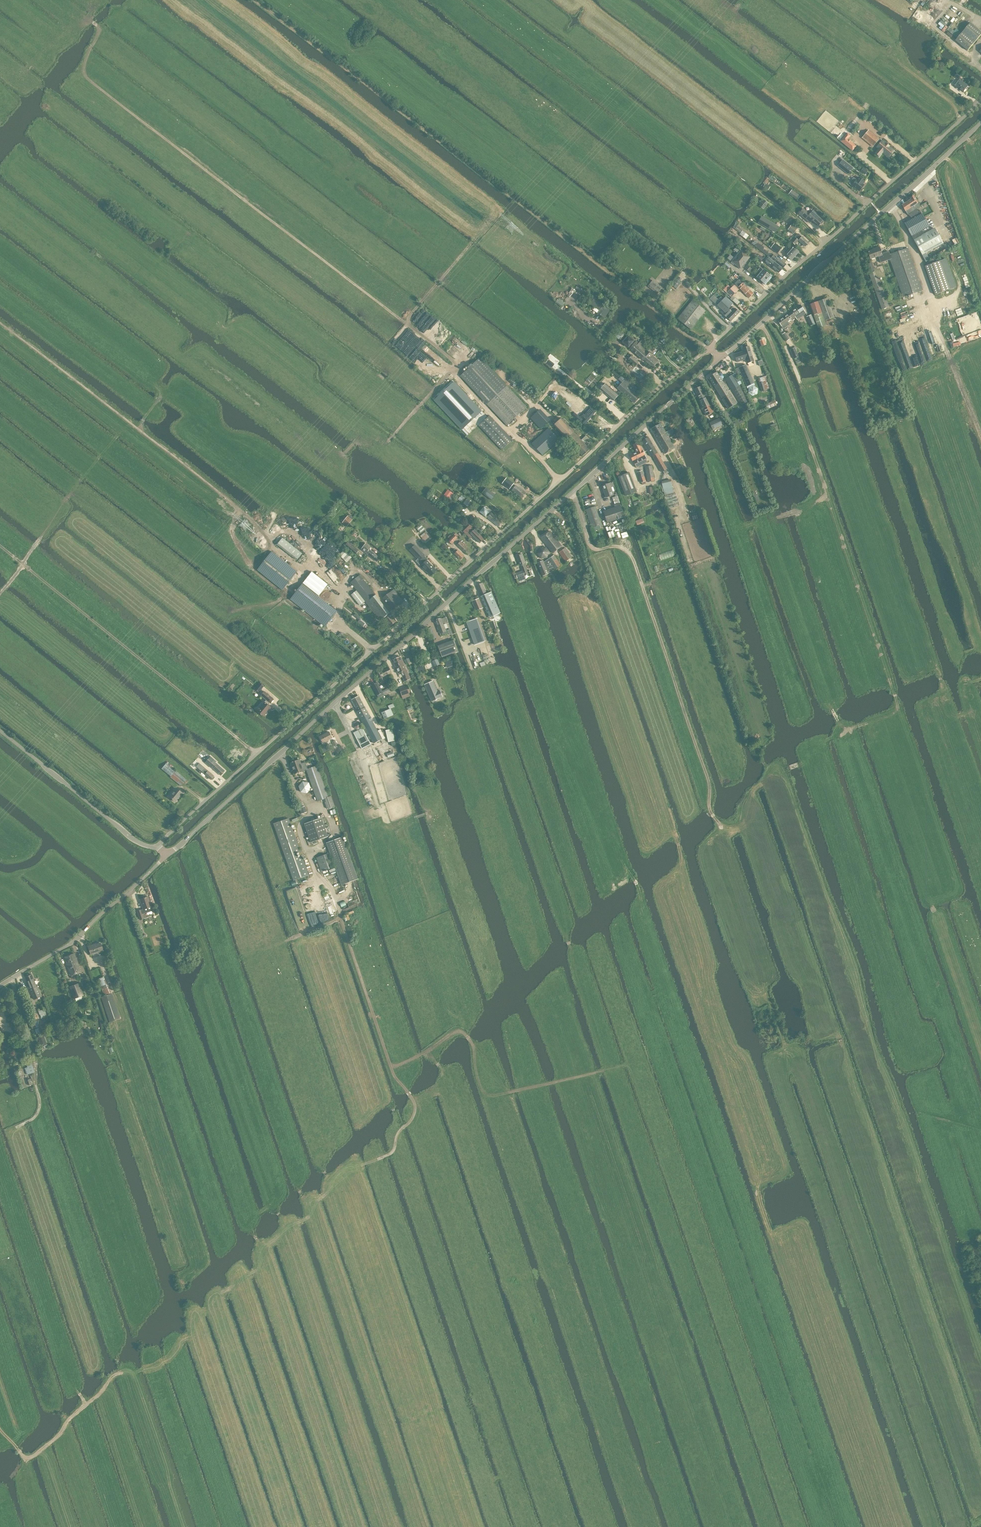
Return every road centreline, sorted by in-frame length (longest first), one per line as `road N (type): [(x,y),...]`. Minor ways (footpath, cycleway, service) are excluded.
road 1 (unclassified): [(168,856),(720,359)]
road 2 (unclassified): [(708,349),(158,845)]
road 3 (track): [(574,491),(594,548),(631,552),(710,787),(711,809),(719,826),(730,828),(767,780),(767,765),(754,749),(761,740),(705,573),(692,561)]
road 4 (track): [(408,323),(87,78),(84,64),(107,21)]
road 5 (track): [(630,1064),(484,1093),(382,812)]
road 6 (track): [(298,1225),(358,1168),(391,1154),(415,1111),(393,1073),(340,917)]
road 7 (track): [(0,323),(262,527),(284,556)]
road 8 (unclassified): [(980,102),(708,349)]
road 9 (unclassified): [(720,359),(980,123)]
road 10 (unclassified): [(0,985),(74,941),(168,856)]
road 11 (unclassified): [(158,845),(130,836),(0,730)]
road 12 (track): [(512,431),(456,376),(455,361),(408,323)]
road 13 (track): [(570,296),(651,394)]
road 14 (track): [(86,1402),(27,1460),(0,1430)]

